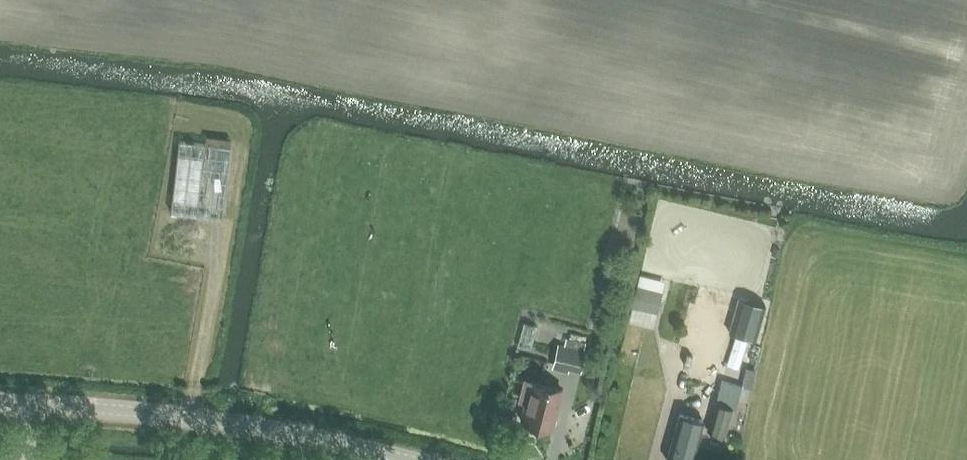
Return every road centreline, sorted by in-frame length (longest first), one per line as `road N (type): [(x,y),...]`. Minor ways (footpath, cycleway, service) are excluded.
road 1 (unclassified): [(407,459),(229,422),(0,404)]

